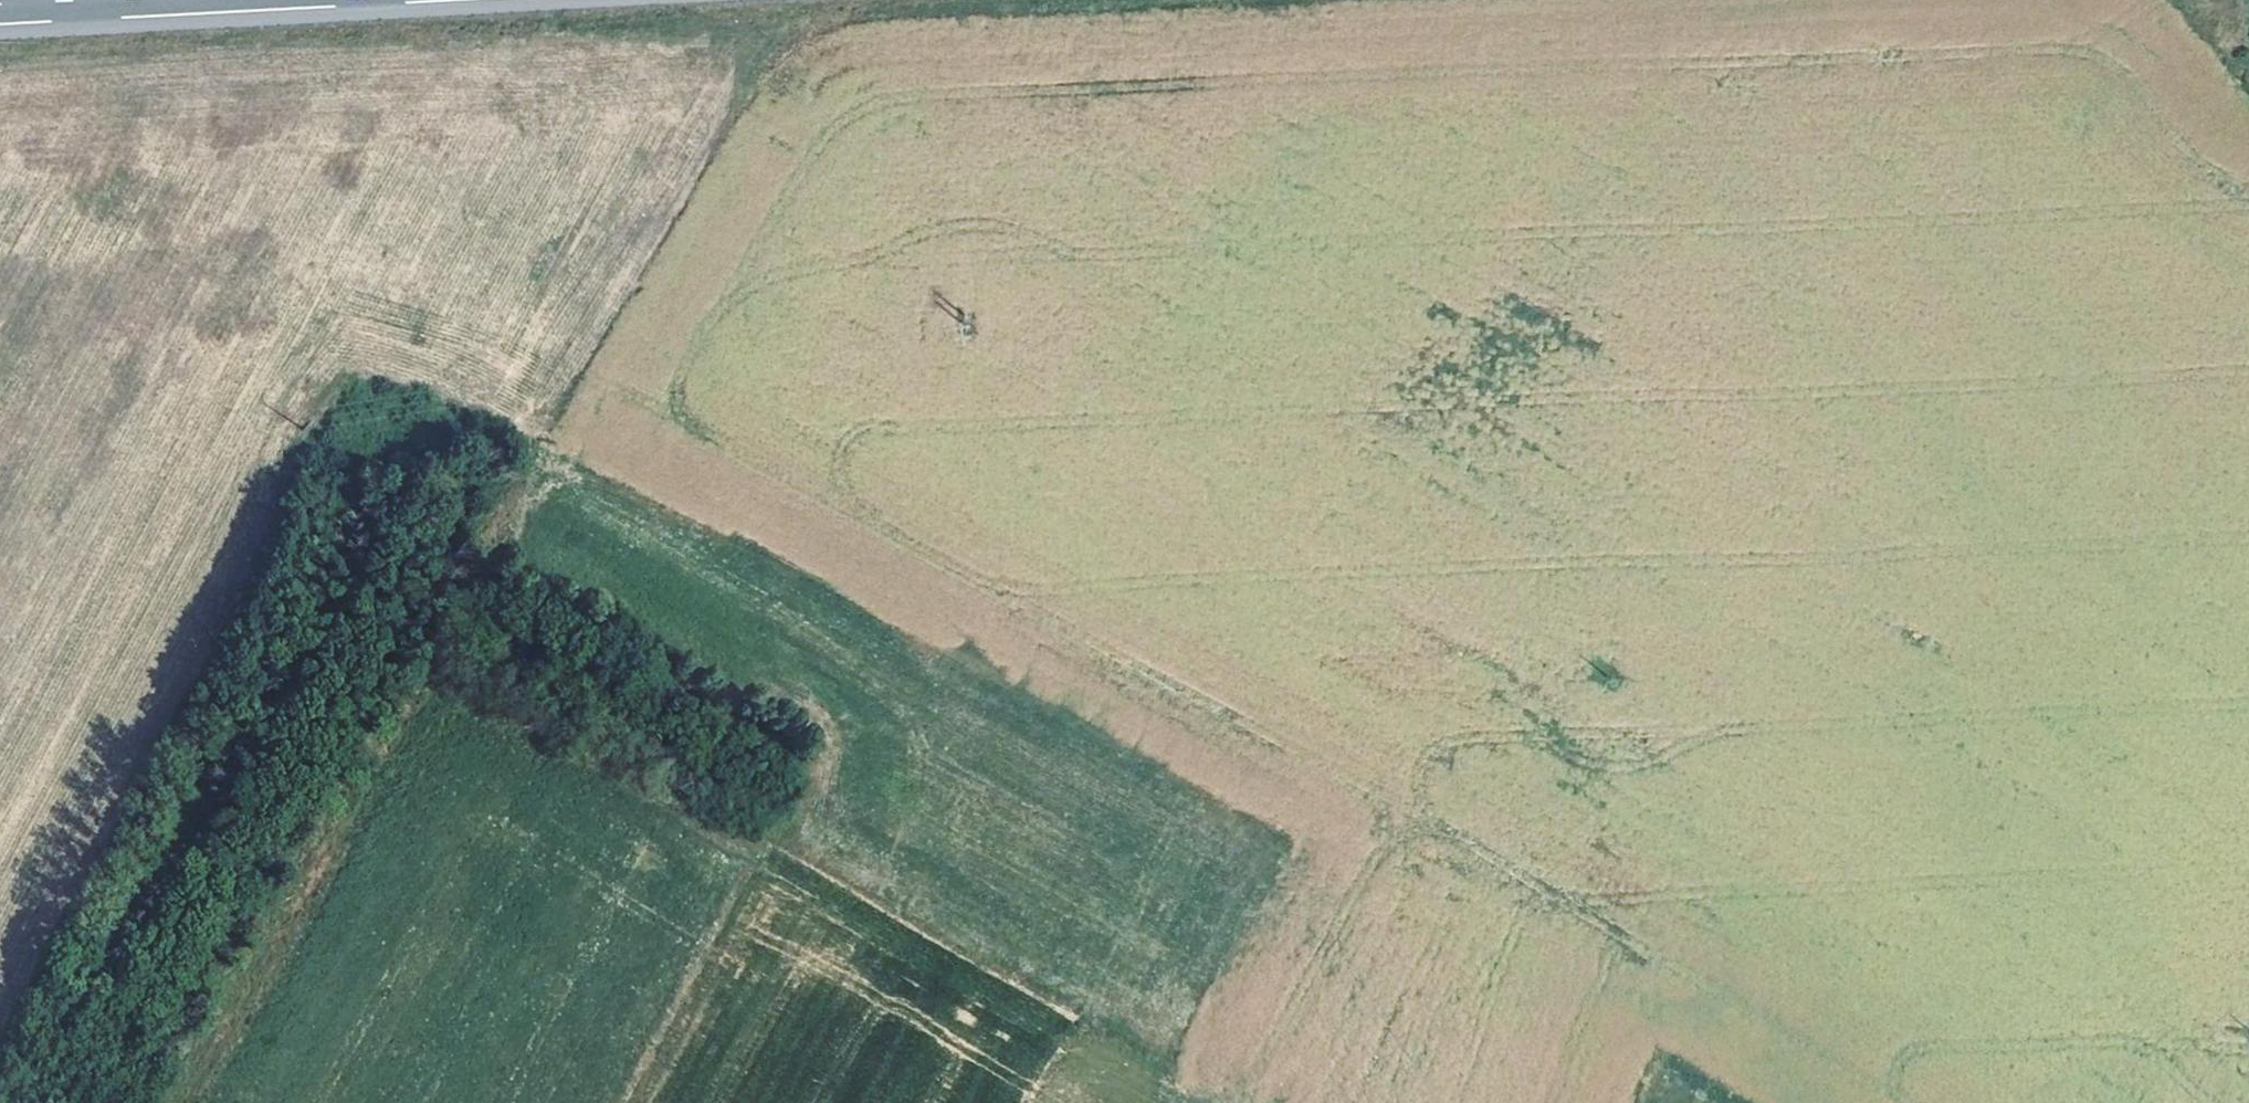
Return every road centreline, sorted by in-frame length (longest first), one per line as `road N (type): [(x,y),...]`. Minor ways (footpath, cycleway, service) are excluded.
road 1 (track): [(547,435),(166,1102)]
road 2 (motorway): [(0,9),(172,0)]

